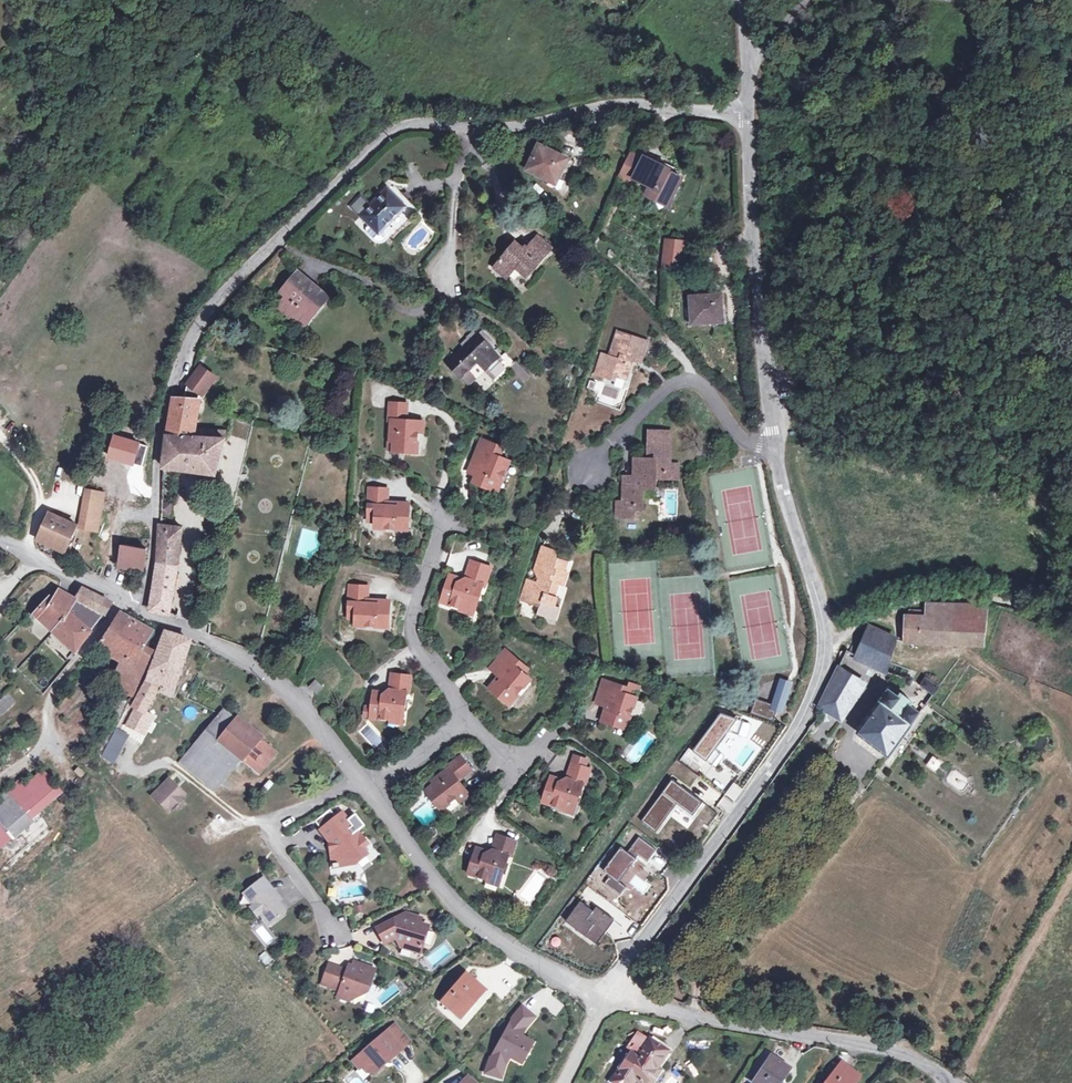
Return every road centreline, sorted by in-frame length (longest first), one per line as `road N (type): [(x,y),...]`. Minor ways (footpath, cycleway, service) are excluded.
road 1 (residential): [(146,615),(160,408),(225,285),(408,117),(468,121)]
road 2 (tertiary): [(775,453),(822,623),(807,710),(611,992)]
road 3 (residential): [(956,1080),(929,1060),(836,1033),(709,1020),(611,992)]
road 4 (tertiary): [(747,114),(775,453)]
road 5 (residential): [(611,992),(495,936),(371,785)]
road 6 (residential): [(365,778),(278,672),(211,633),(146,615)]
road 7 (residential): [(468,121),(510,124),(626,101),(747,114)]
road 8 (track): [(1071,600),(919,596),(821,644)]
road 9 (residential): [(584,470),(668,388),(687,382),(700,383),(743,437),(775,453)]
road 10 (unclassified): [(119,603),(46,708),(55,733),(0,783)]
road 11 (residential): [(463,719),(418,645),(421,573),(451,517)]
road 12 (unclassified): [(273,820),(244,820),(169,764),(141,771),(124,765),(134,744)]
road 13 (residential): [(468,121),(452,289)]
road 14 (residential): [(273,820),(275,844),(338,938)]
road 15 (residential): [(119,603),(37,553),(0,544)]

